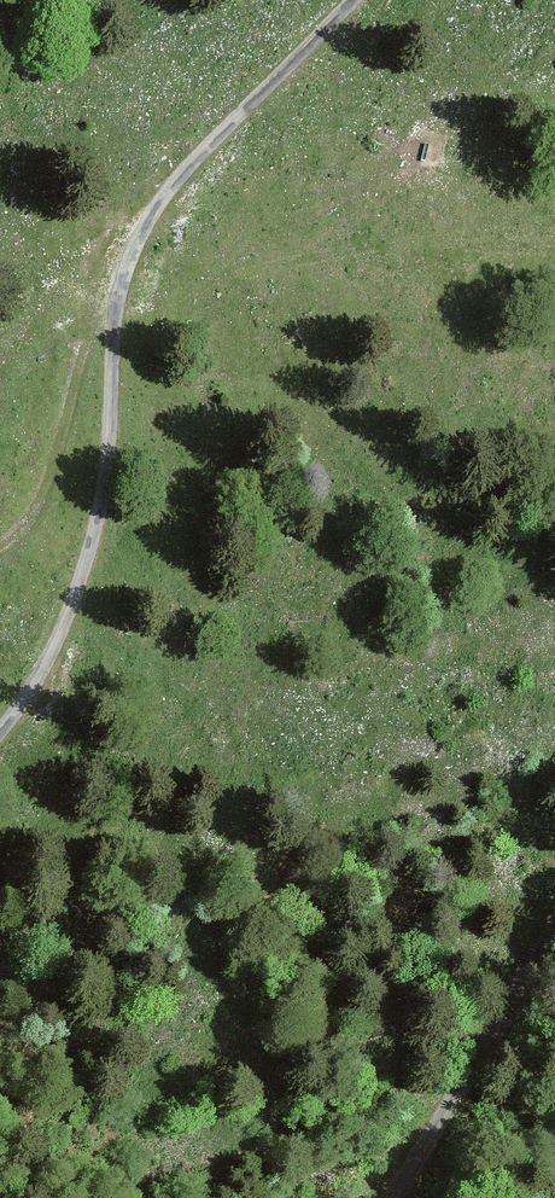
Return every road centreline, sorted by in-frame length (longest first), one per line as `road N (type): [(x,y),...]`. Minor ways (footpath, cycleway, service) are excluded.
road 1 (unclassified): [(351,0),(164,195),(138,237),(114,321),(97,525),(38,682),(0,734)]
road 2 (unclassified): [(382,1197),(554,917)]
road 3 (track): [(122,275),(90,322),(41,504),(0,548)]

